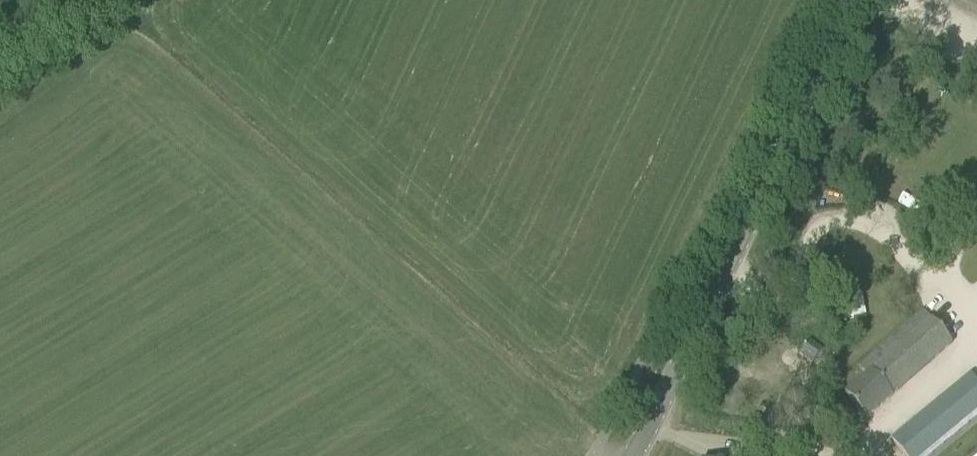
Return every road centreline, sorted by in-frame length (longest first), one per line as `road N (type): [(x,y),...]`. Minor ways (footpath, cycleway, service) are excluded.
road 1 (tertiary): [(634,455),(853,0)]

